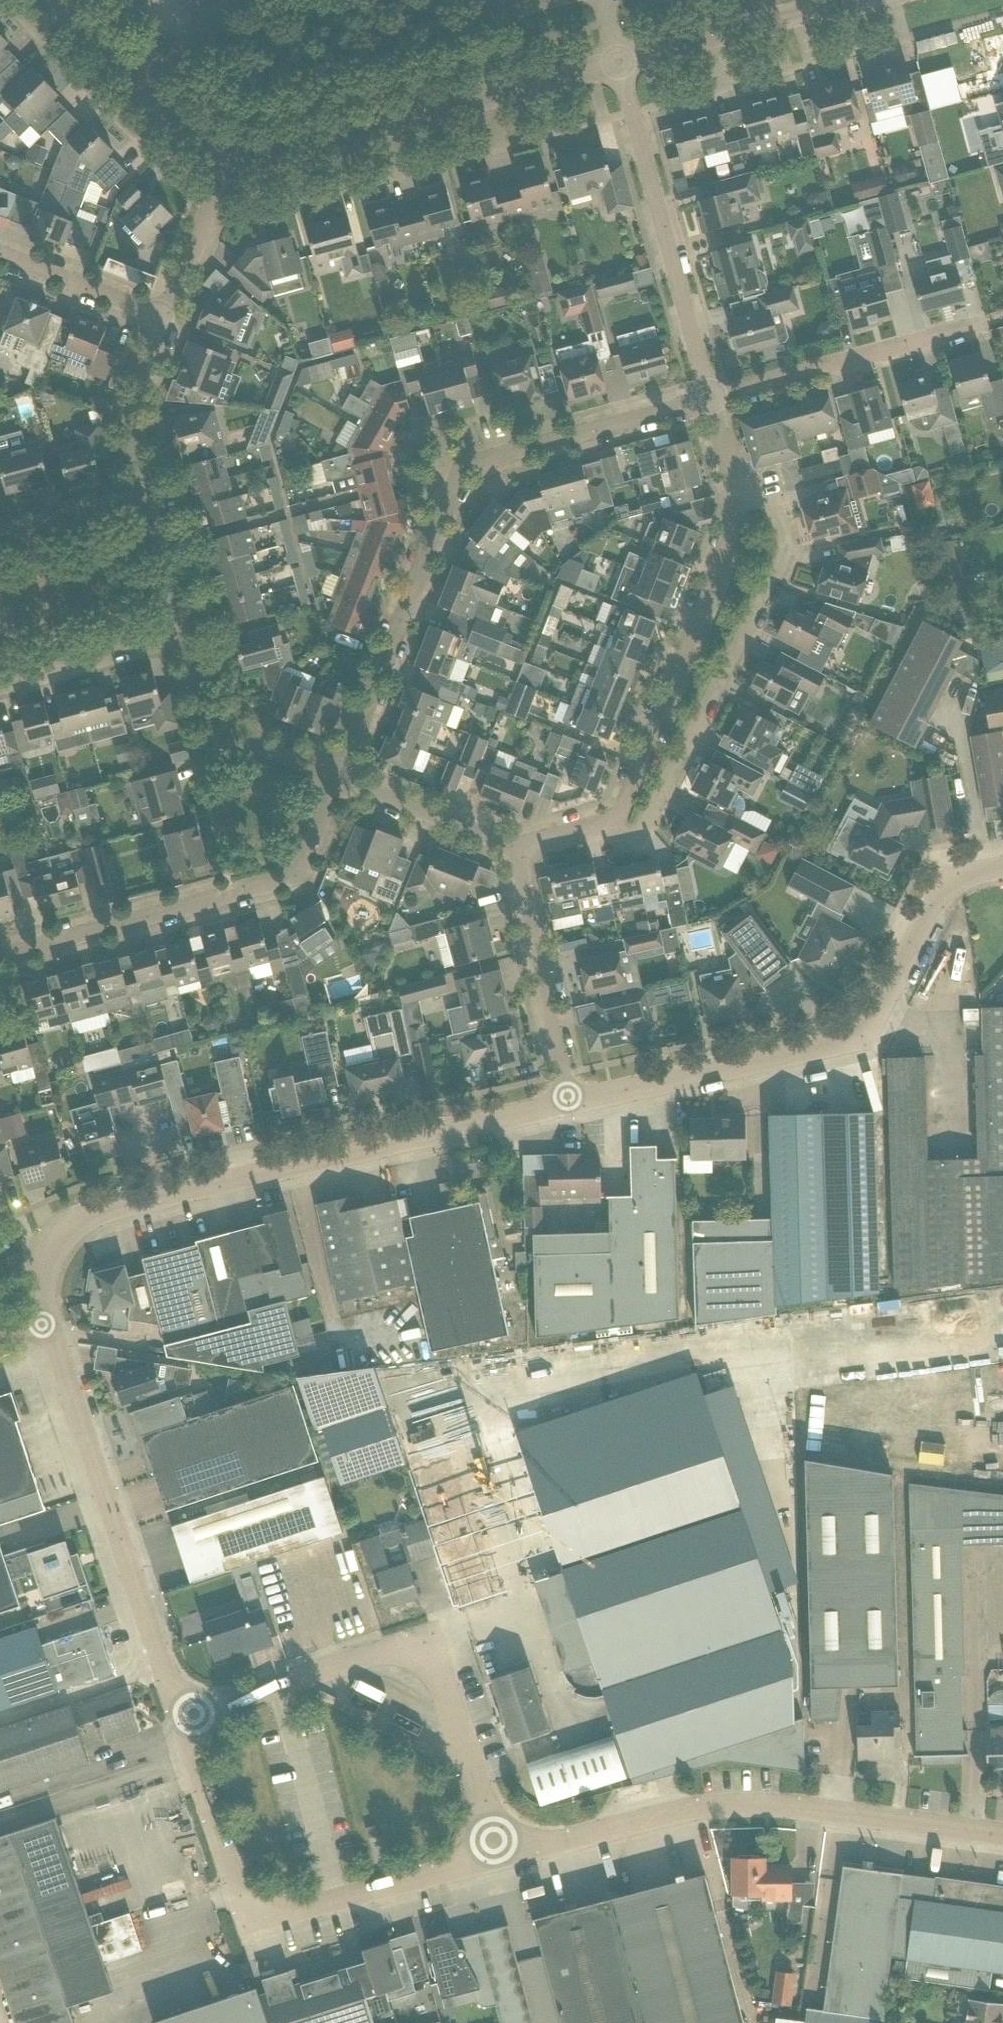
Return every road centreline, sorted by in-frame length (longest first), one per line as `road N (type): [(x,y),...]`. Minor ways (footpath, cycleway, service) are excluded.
road 1 (unclassified): [(569,1103),(65,1225),(44,1264),(46,1325)]
road 2 (residential): [(339,780),(445,495),(466,469),(507,451),(715,399)]
road 3 (unclassified): [(1002,871),(954,884),(938,900),(876,1019),(852,1038),(569,1103)]
road 4 (unclassified): [(496,1852),(749,1802),(1002,1833)]
road 5 (unclassified): [(496,1852),(430,1661),(385,1651),(184,1719)]
road 6 (unclassified): [(184,1719),(236,1885),(256,1907),(291,1909),(496,1852)]
road 7 (residential): [(607,832),(637,834),(779,568),(786,549),(767,497),(738,496)]
road 8 (unclassified): [(46,1325),(184,1719)]
road 9 (residential): [(339,780),(313,856),(291,882),(0,956)]
road 10 (unclassified): [(230,161),(278,158),(623,63)]
road 11 (residential): [(607,832),(738,496)]
road 12 (residential): [(715,399),(623,63)]
road 13 (residential): [(715,399),(976,329)]
road 14 (residential): [(569,1103),(509,853)]
road 15 (residential): [(339,780),(198,722),(173,624)]
road 16 (residential): [(142,504),(123,420),(164,318)]
road 17 (residential): [(509,853),(339,780)]
road 18 (residential): [(0,673),(173,624)]
road 19 (unclassified): [(623,63),(796,14)]
road 20 (residential): [(0,262),(164,318)]
road 21 (residential): [(164,318),(230,161)]
road 22 (residential): [(0,543),(142,504)]
road 23 (residential): [(173,624),(142,504)]
road 24 (unclassified): [(139,81),(200,144),(230,161)]

